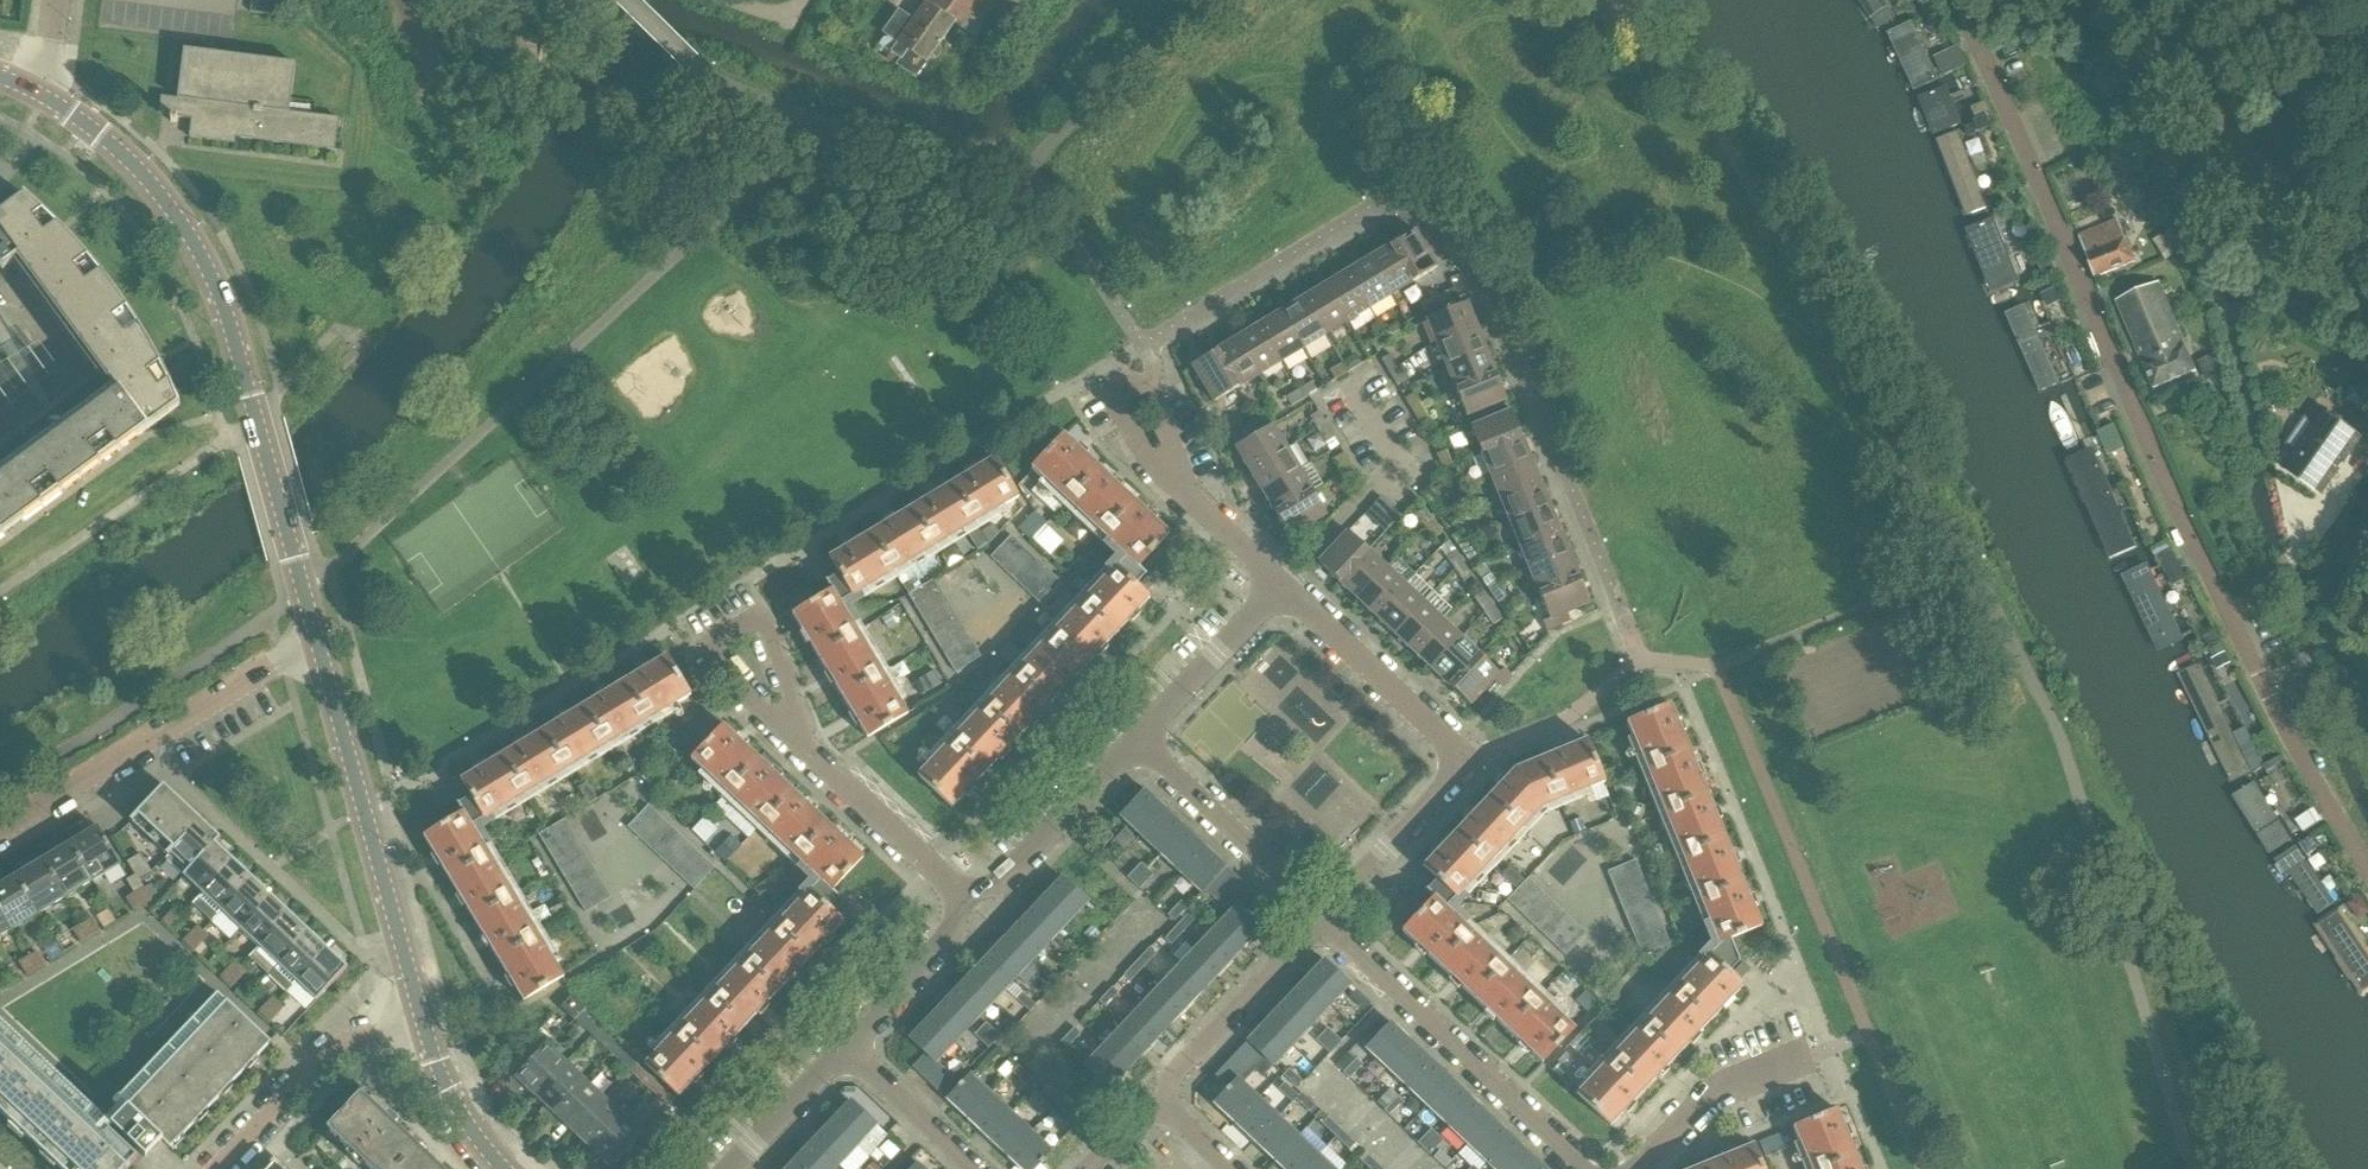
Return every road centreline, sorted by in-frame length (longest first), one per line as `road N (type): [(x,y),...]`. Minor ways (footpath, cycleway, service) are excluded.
road 1 (unclassified): [(2367,866),(2260,685),(2206,574),(1956,0)]
road 2 (tertiary): [(318,642),(236,349),(200,256),(145,177),(43,96)]
road 3 (residential): [(1279,588),(1467,763),(1324,928)]
road 4 (tertiary): [(421,1021),(318,642)]
road 5 (residential): [(979,911),(749,700),(711,650)]
road 6 (residential): [(0,831),(318,642)]
road 7 (residential): [(1585,1168),(1324,928)]
road 8 (residential): [(1324,928),(1136,746)]
road 9 (residential): [(222,1168),(338,1050),(421,1021)]
road 10 (residential): [(1149,1102),(1324,928)]
road 11 (residential): [(1636,1168),(1719,1089),(1831,1049)]
road 12 (unclassified): [(1279,588),(1182,492),(1144,403)]
road 13 (residential): [(979,911),(1136,746)]
road 14 (residential): [(1136,746),(1279,588)]
road 15 (residential): [(848,1054),(979,911)]
road 16 (residential): [(1279,588),(1401,460)]
road 17 (tertiary): [(503,1168),(450,1095),(421,1021)]
road 18 (residential): [(972,1168),(848,1054)]
road 19 (residential): [(732,1168),(848,1054)]

